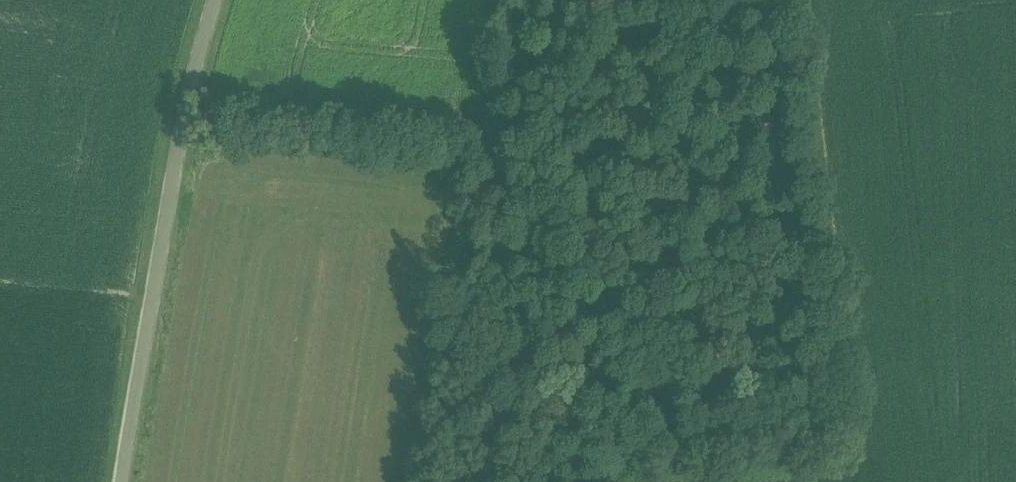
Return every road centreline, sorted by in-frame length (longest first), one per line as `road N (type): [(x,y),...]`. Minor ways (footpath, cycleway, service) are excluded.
road 1 (unclassified): [(123,481),(179,142),(216,0)]

